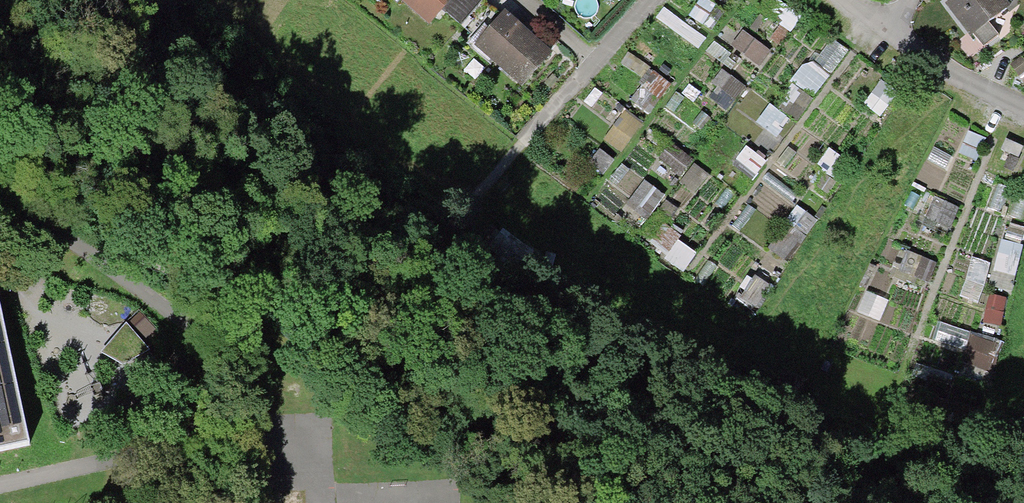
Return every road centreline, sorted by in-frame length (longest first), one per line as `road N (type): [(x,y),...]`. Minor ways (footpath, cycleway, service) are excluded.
road 1 (residential): [(652,0),(435,240)]
road 2 (residential): [(1023,97),(885,28)]

